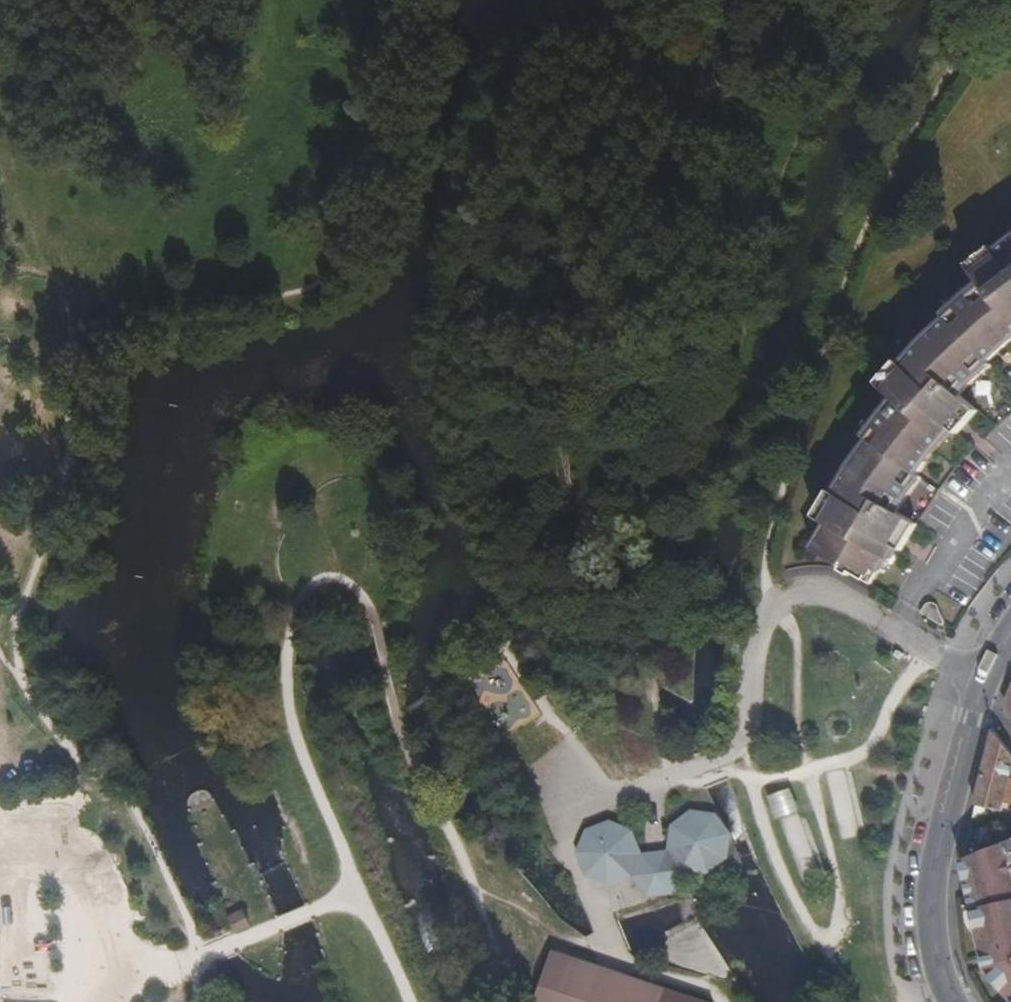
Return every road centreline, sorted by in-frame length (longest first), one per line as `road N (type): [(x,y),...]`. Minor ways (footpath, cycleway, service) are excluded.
road 1 (tertiary): [(955,1001),(941,969),(934,905),(950,792),(975,699)]

